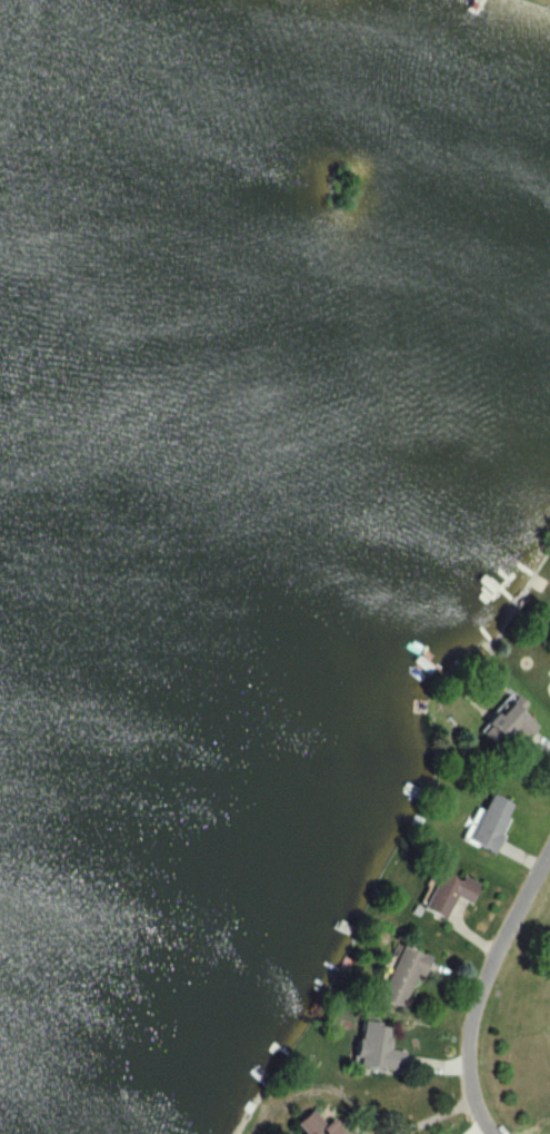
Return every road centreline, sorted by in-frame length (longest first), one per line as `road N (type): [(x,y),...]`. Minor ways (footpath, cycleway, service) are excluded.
road 1 (residential): [(494,1133),(476,1069),(476,993),(549,859)]

